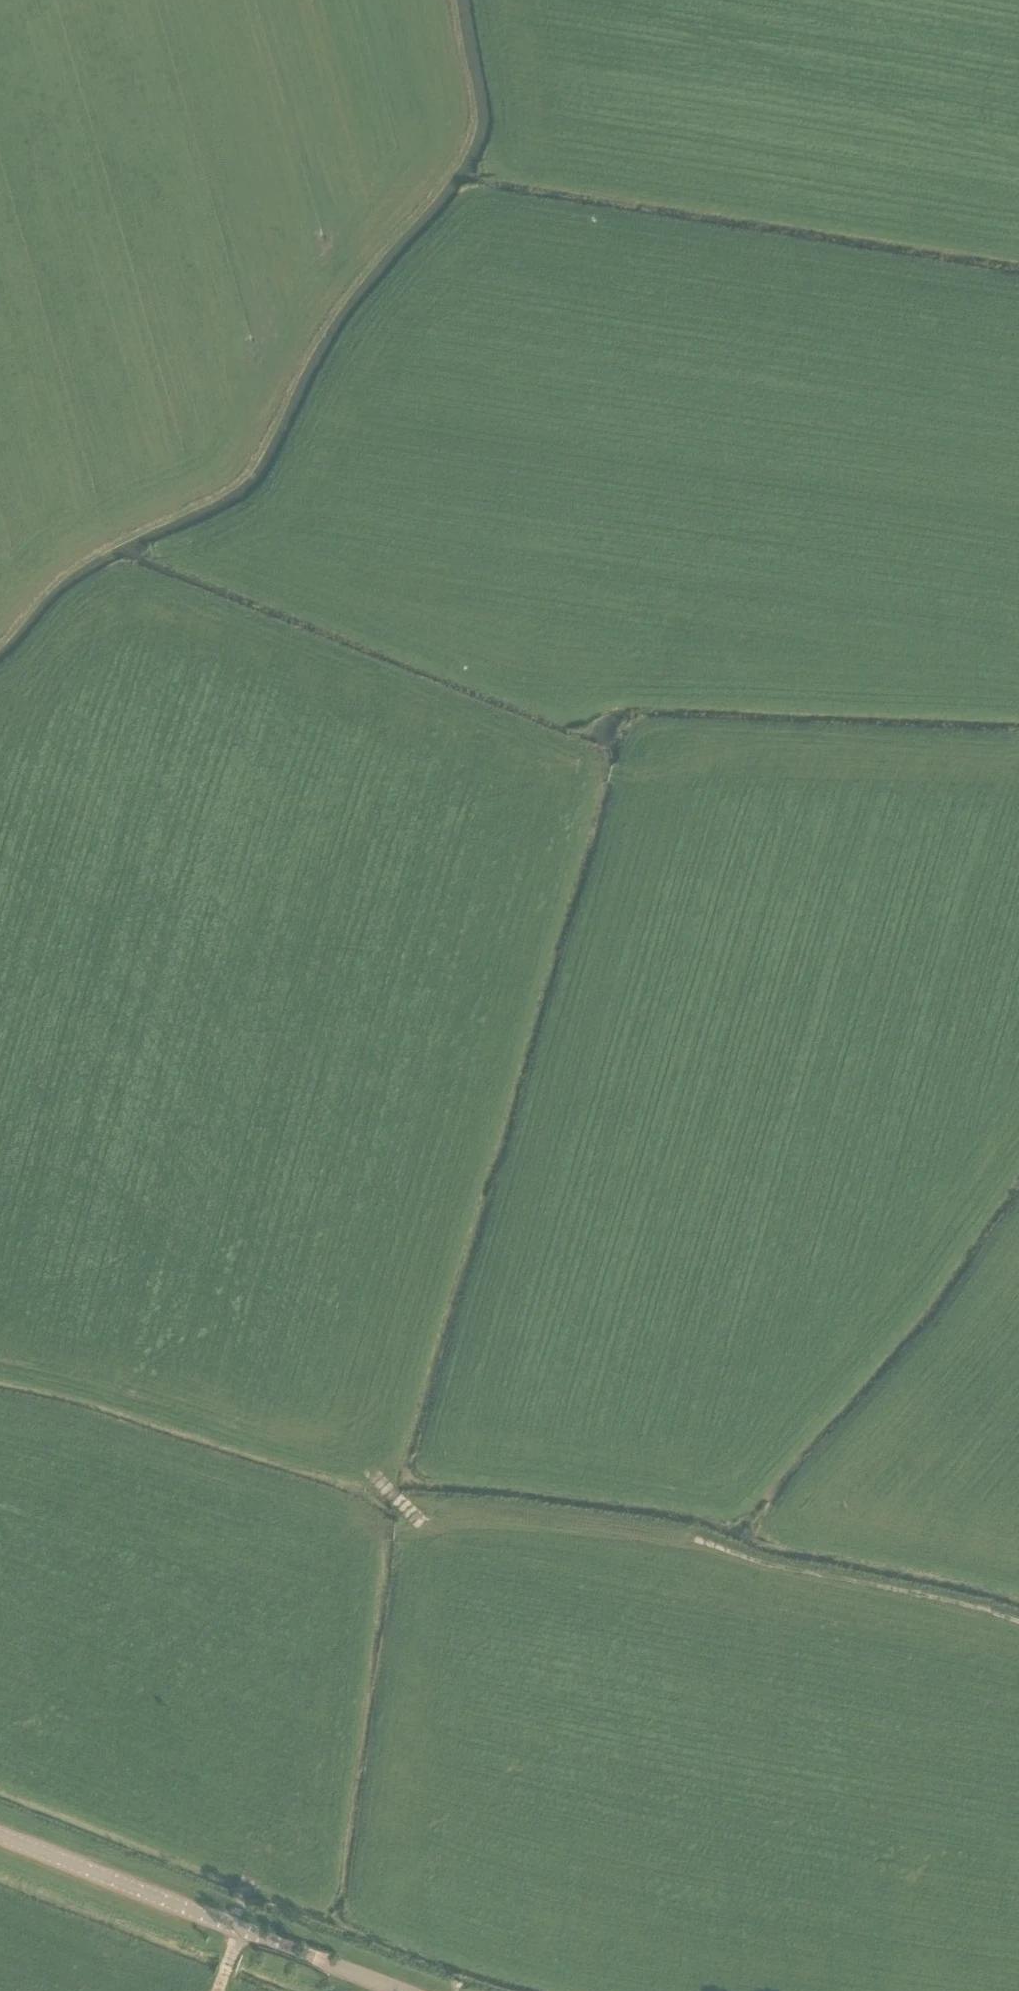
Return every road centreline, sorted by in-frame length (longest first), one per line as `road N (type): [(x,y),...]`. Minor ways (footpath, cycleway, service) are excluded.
road 1 (tertiary): [(0,1834),(215,1919)]
road 2 (tertiary): [(406,1990),(215,1919)]

